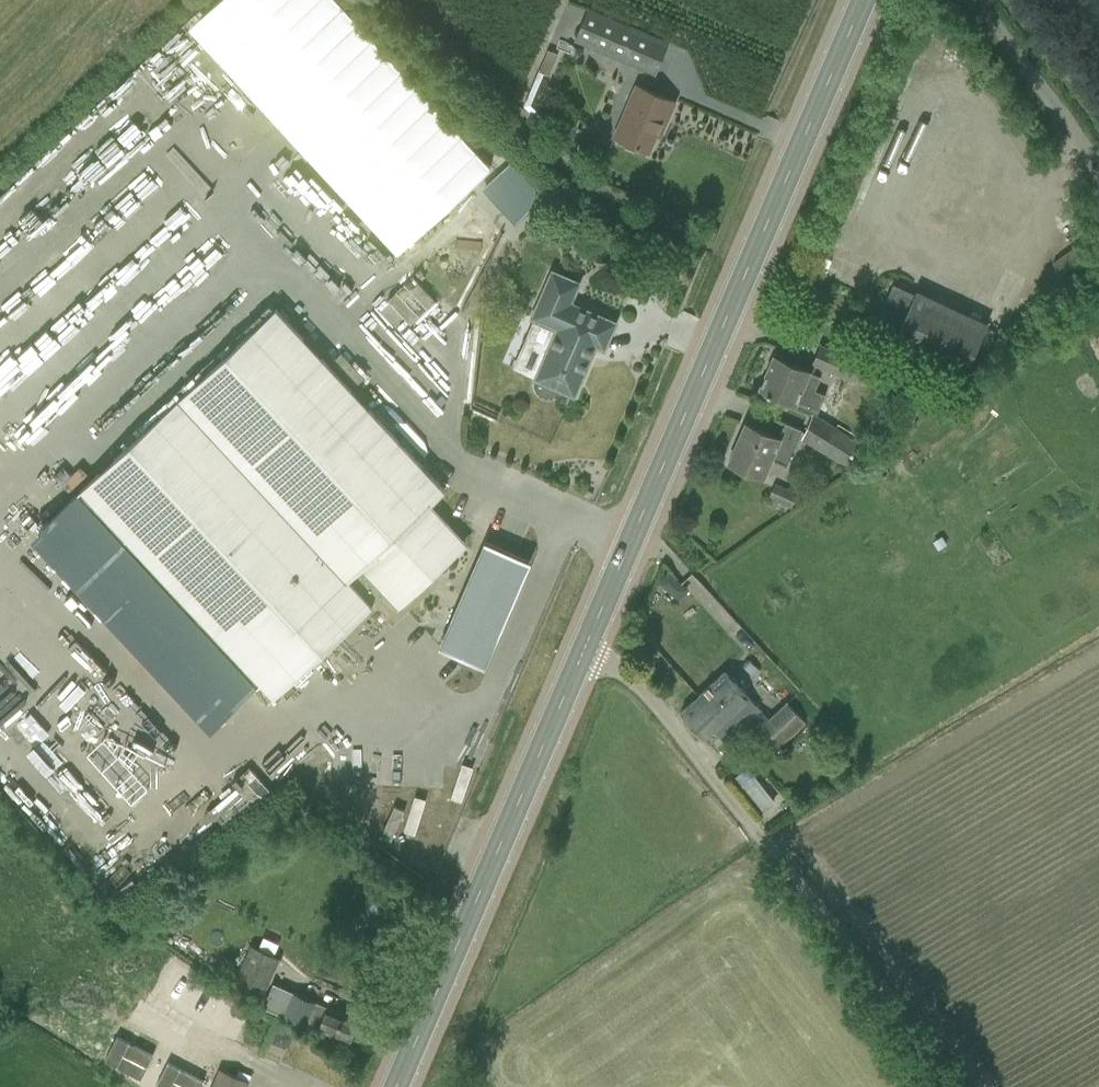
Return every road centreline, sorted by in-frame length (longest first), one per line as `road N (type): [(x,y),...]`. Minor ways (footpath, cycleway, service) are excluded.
road 1 (primary): [(395,1086),(864,0)]
road 2 (track): [(583,650),(651,693),(956,1086)]
road 3 (unclassified): [(973,0),(1098,165)]

